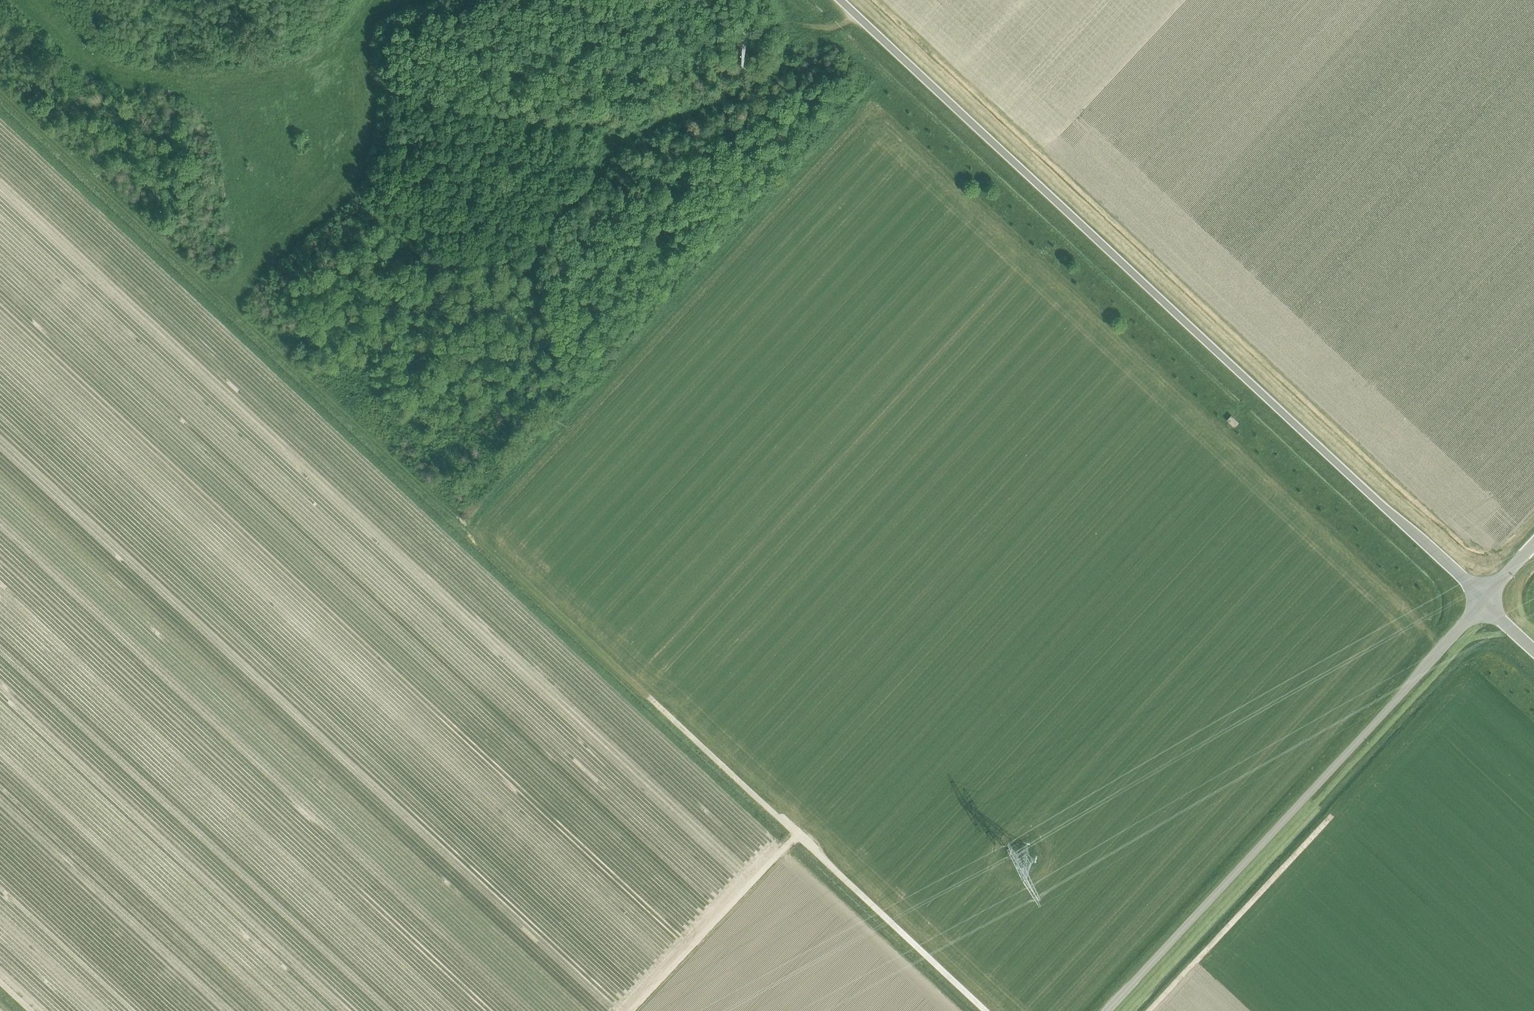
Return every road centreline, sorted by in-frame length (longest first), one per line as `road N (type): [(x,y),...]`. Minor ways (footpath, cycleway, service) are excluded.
road 1 (tertiary): [(1484,602),(839,0)]
road 2 (unclassified): [(1484,602),(1107,1010)]

